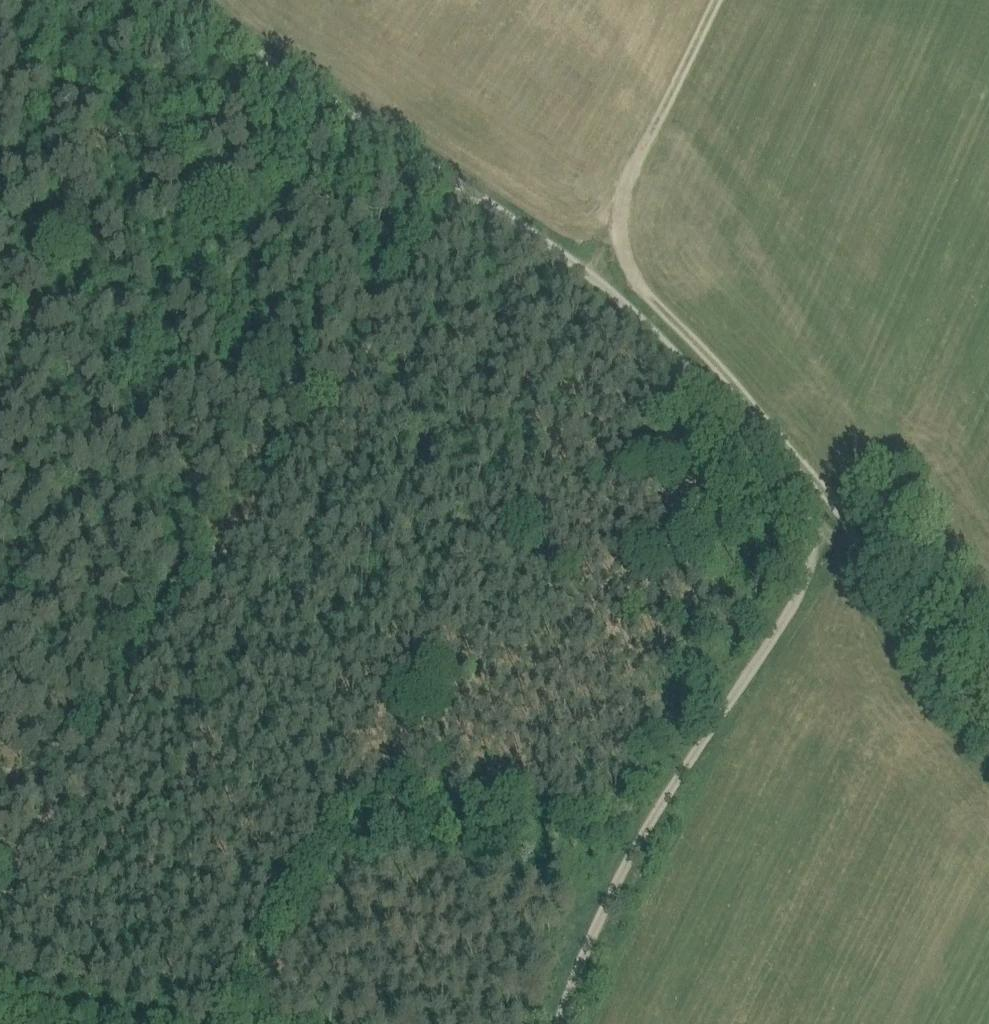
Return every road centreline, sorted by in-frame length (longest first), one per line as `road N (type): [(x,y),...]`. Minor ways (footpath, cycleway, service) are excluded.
road 1 (track): [(175,0),(358,114),(590,276),(789,491),(833,557),(657,816),(605,909),(562,1023)]
road 2 (track): [(469,191),(165,634),(37,841),(0,874)]
road 3 (track): [(988,735),(843,564),(833,500),(662,305),(639,265),(637,230)]
road 4 (track): [(590,276),(722,0)]

